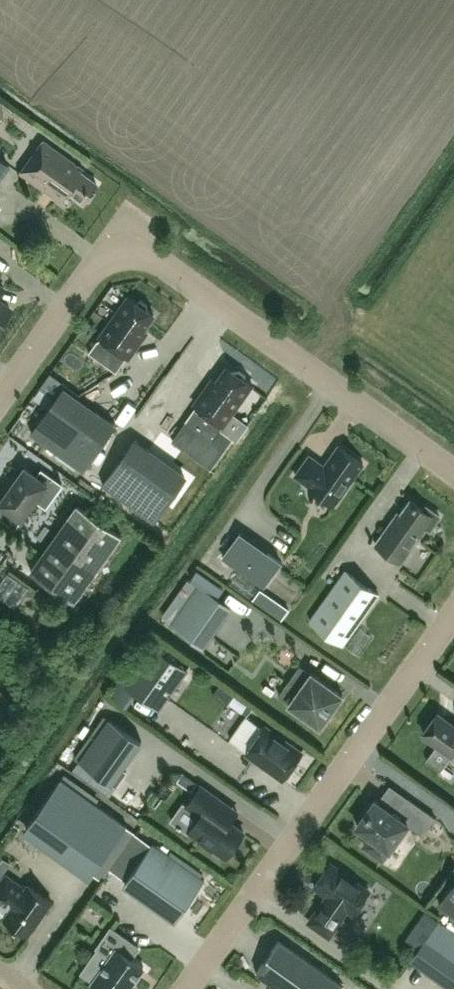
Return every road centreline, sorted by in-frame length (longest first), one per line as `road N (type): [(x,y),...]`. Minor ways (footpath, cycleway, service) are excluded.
road 1 (residential): [(0,402),(93,272),(119,254),(155,261),(453,474)]
road 2 (residential): [(453,618),(187,988)]

